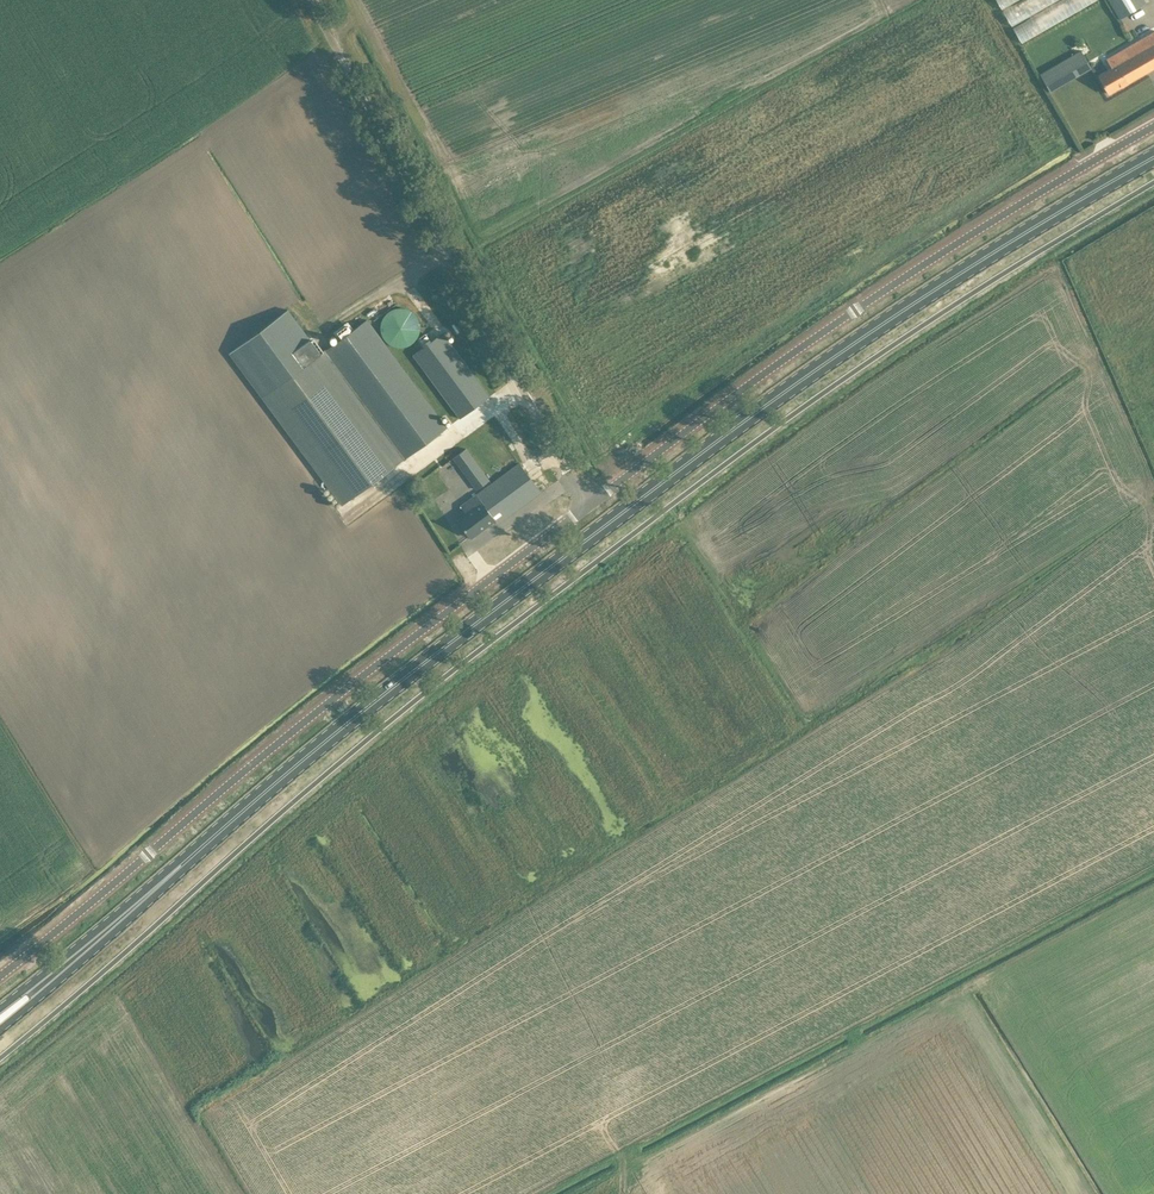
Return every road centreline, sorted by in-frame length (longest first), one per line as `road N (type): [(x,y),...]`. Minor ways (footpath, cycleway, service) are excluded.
road 1 (primary): [(112,924),(371,703),(707,448),(890,318),(1153,156)]
road 2 (unclassified): [(586,508),(343,690),(0,977)]
road 3 (unclassified): [(1153,128),(854,309),(586,508)]
road 4 (unclassified): [(586,508),(309,0)]
road 5 (primary): [(0,1028),(61,980),(112,924)]
road 6 (primary): [(112,924),(0,1008)]

